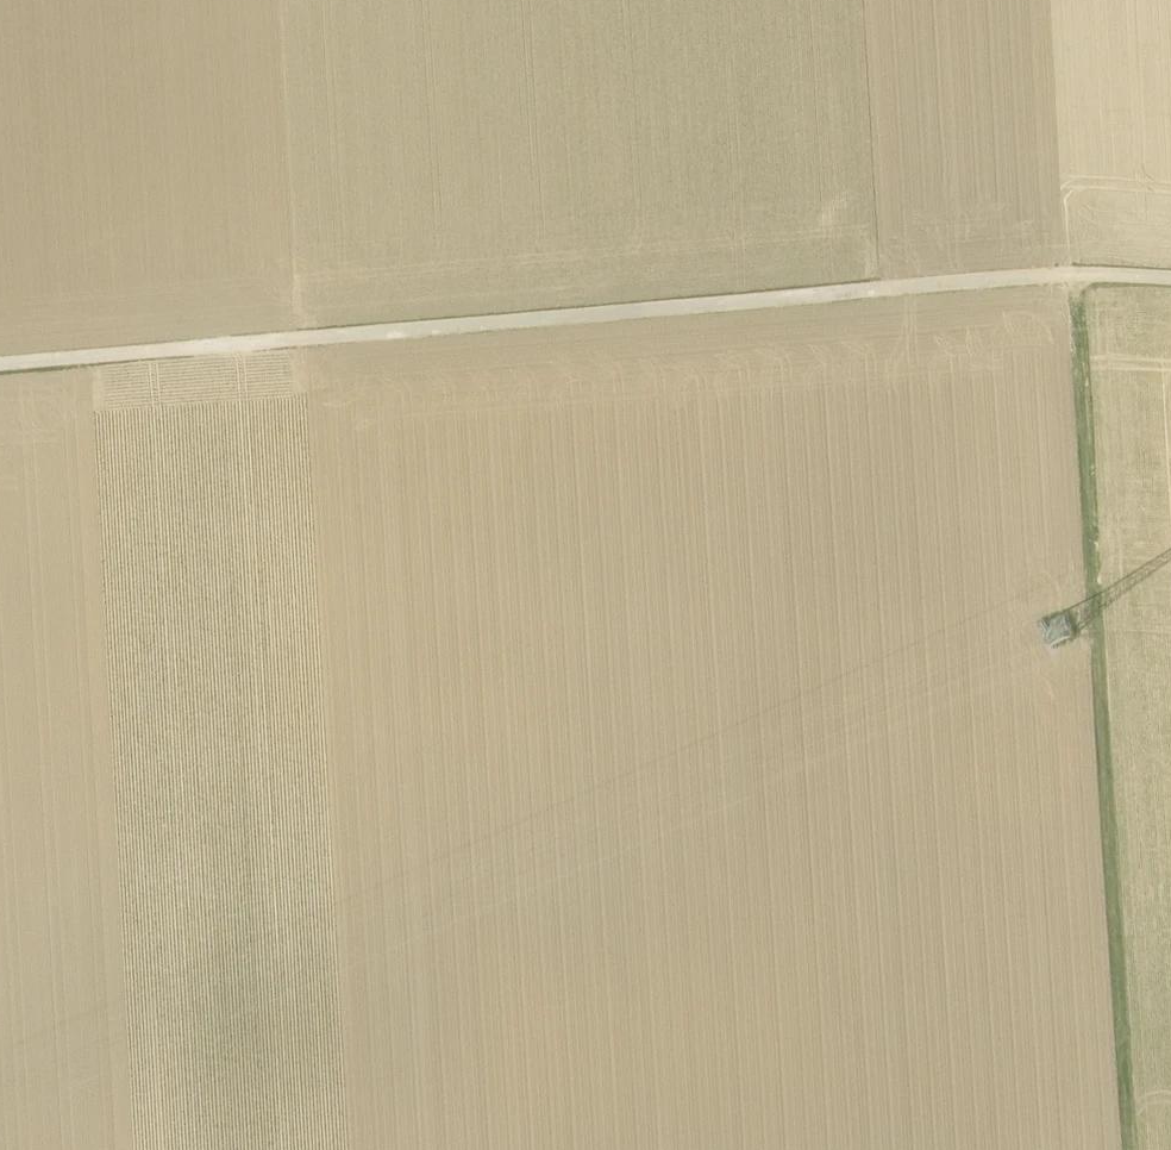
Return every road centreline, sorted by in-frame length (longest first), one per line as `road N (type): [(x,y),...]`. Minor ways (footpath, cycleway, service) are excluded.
road 1 (track): [(0,365),(1074,272),(1170,279)]
road 2 (track): [(1124,1149),(1074,272)]

